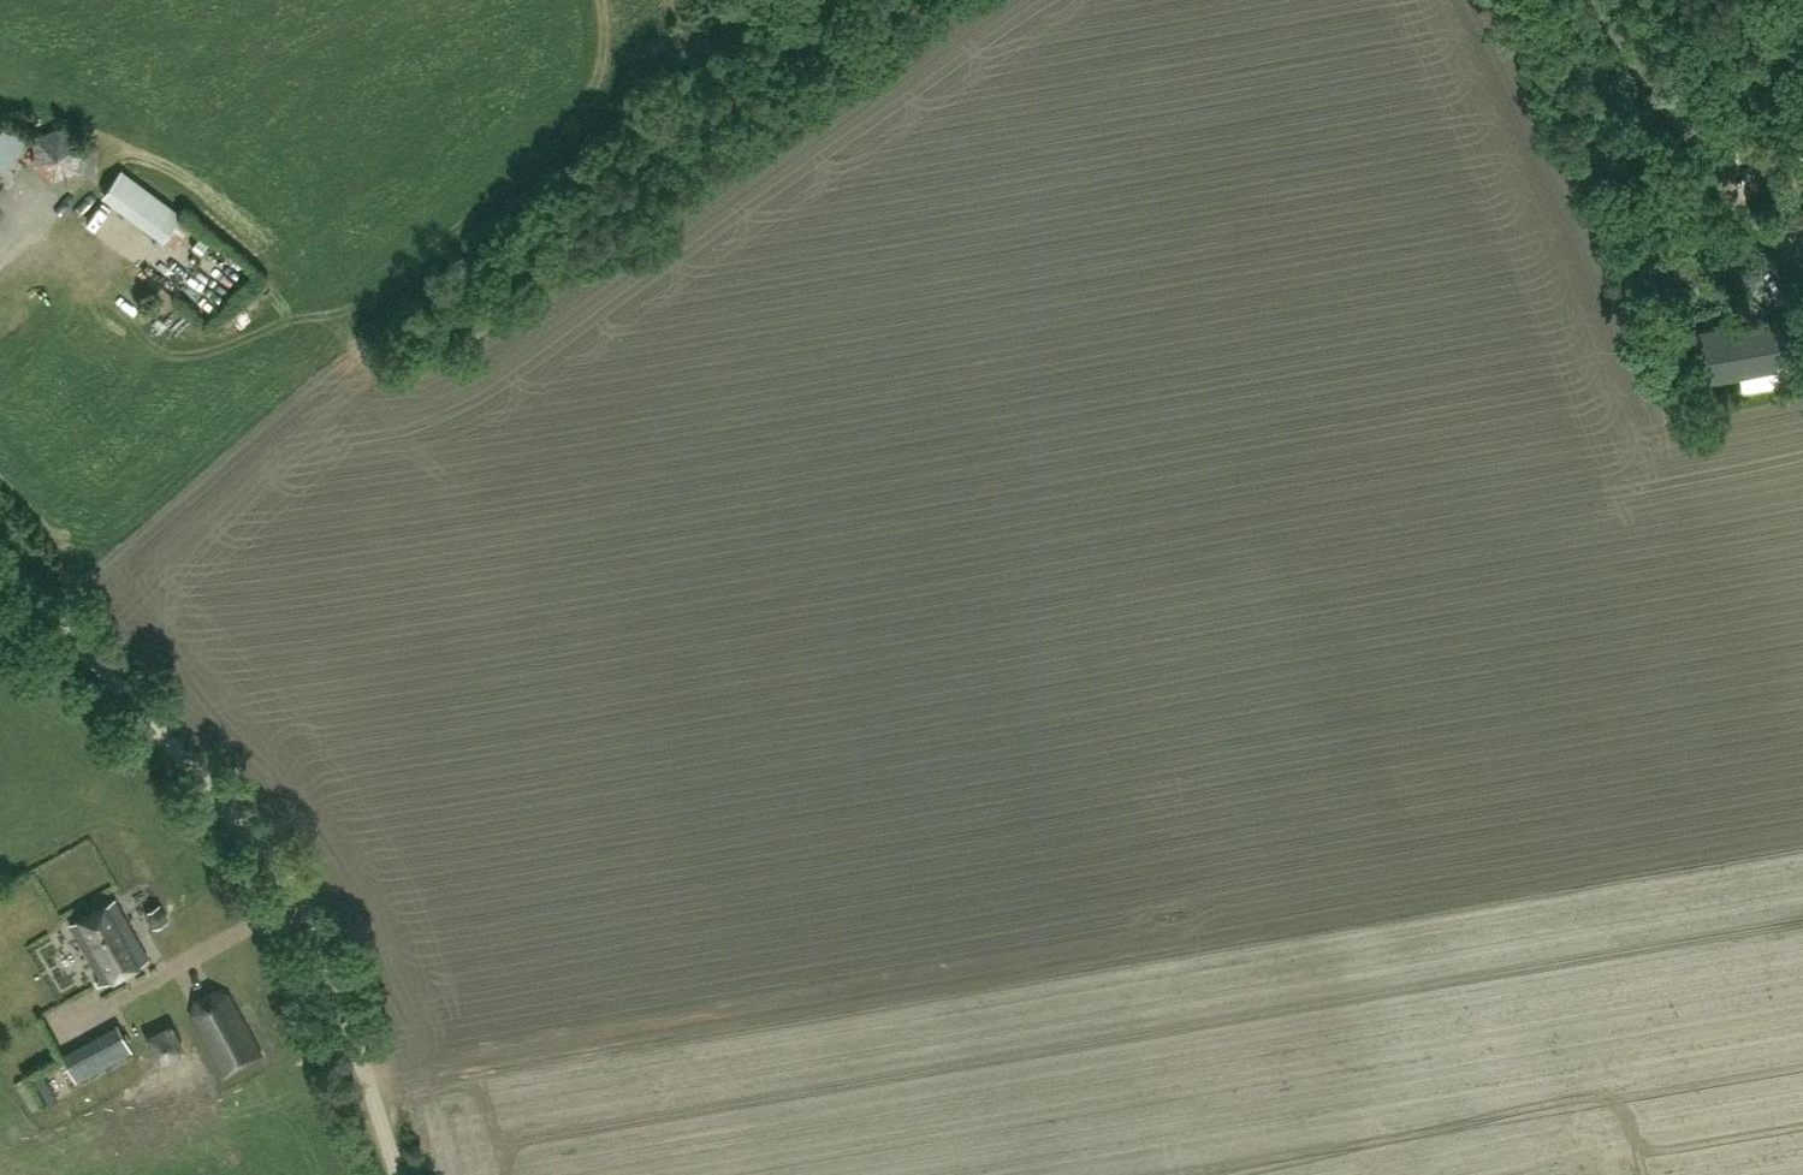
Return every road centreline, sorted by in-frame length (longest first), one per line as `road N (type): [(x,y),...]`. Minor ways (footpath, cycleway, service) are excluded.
road 1 (unclassified): [(404,1174),(327,930),(271,844),(0,552)]
road 2 (track): [(1608,0),(1737,197),(1762,224),(1802,233)]

